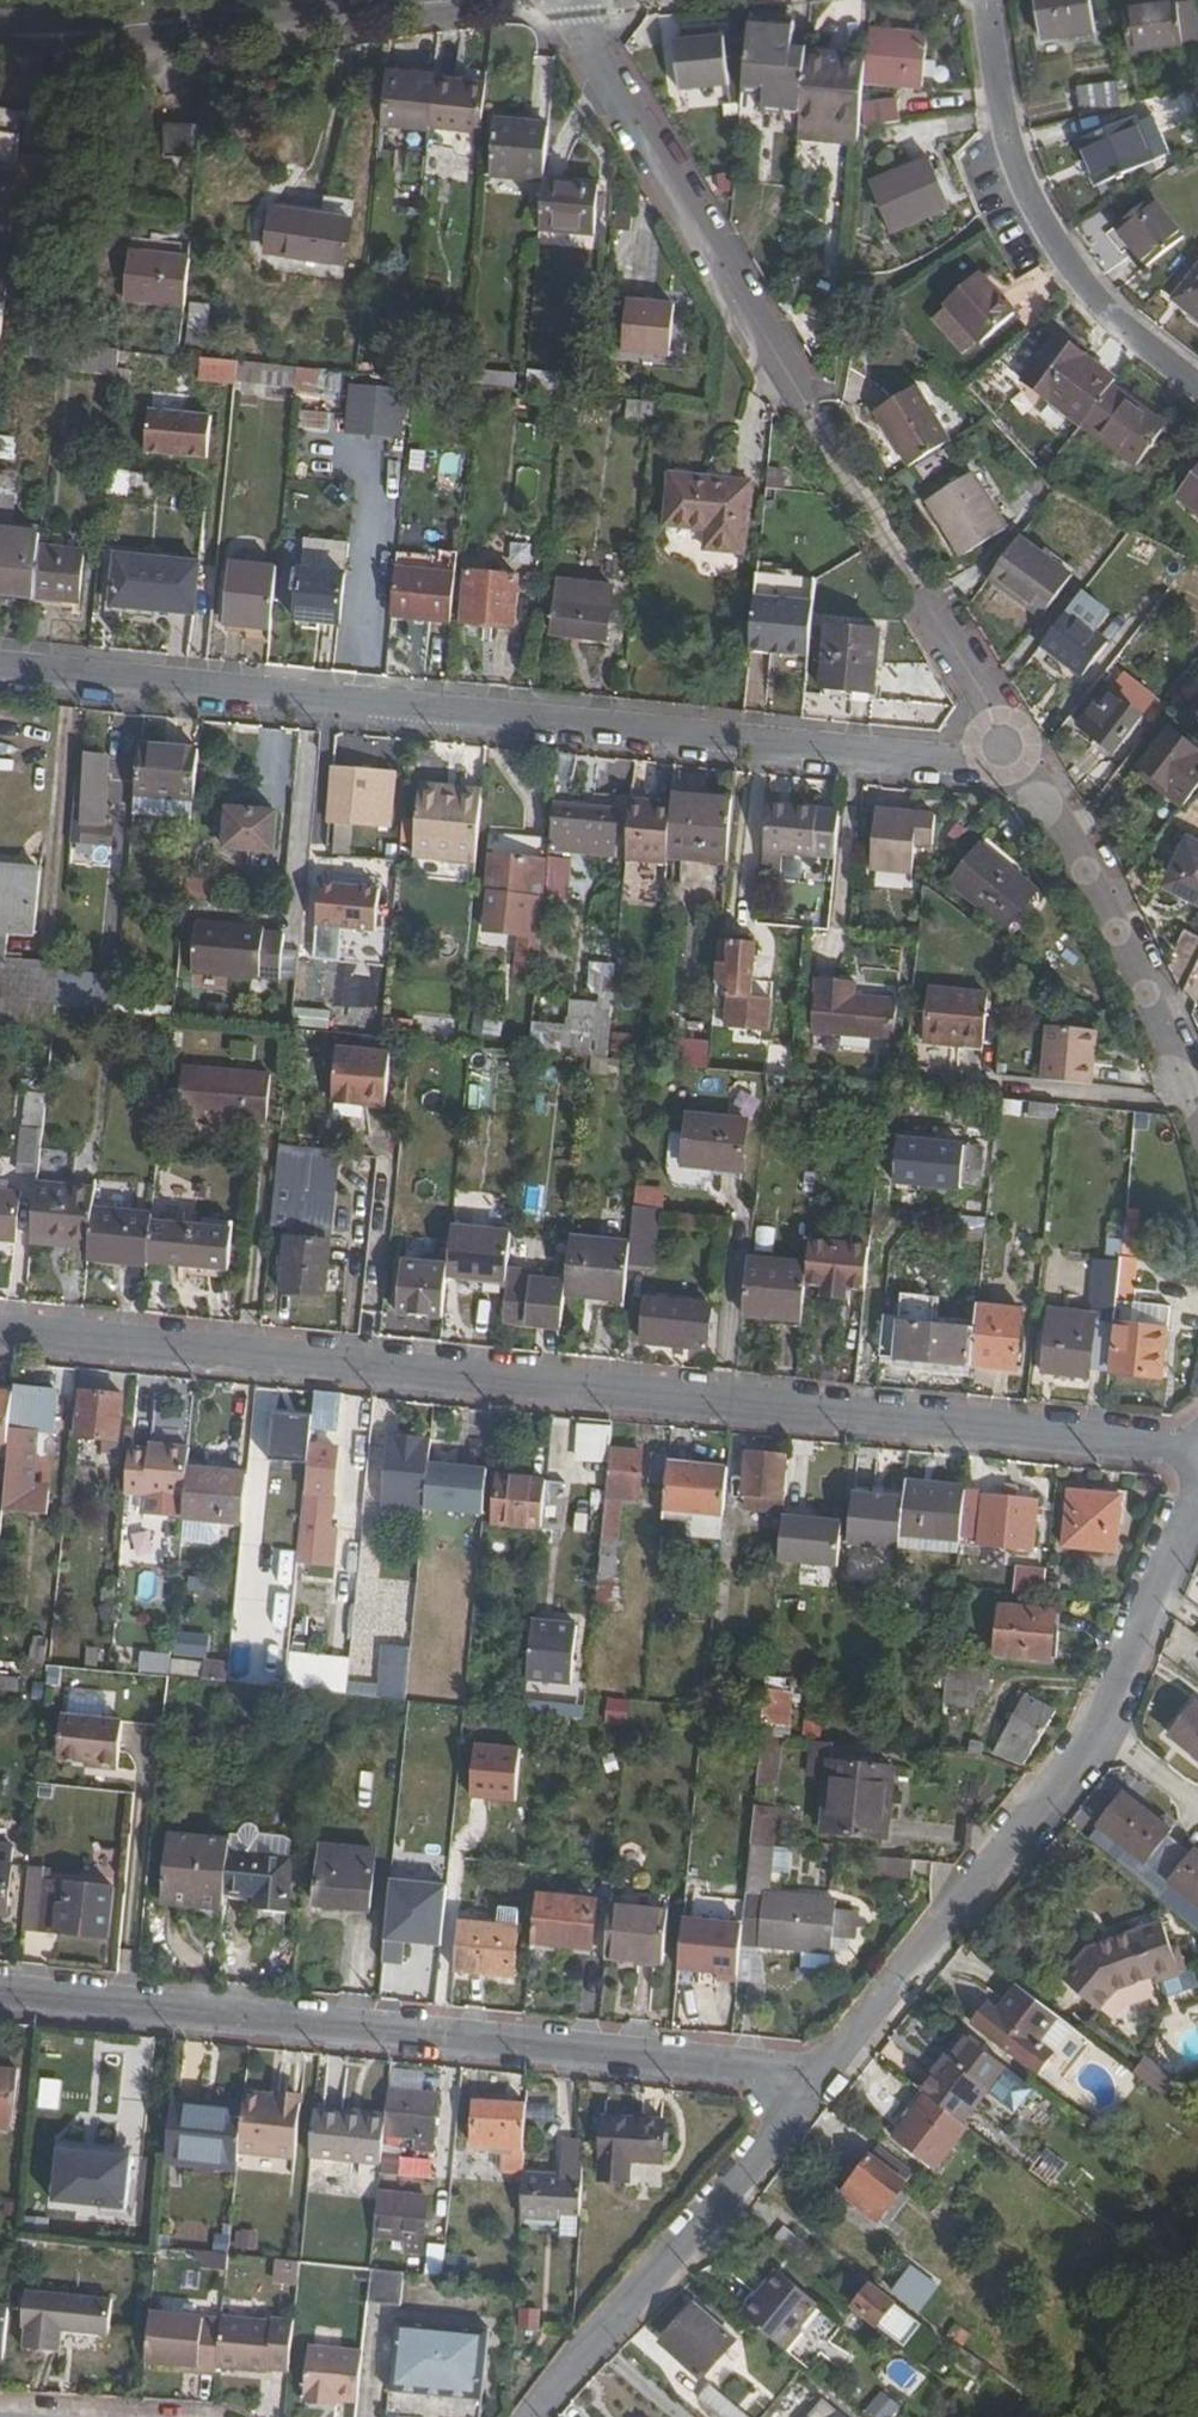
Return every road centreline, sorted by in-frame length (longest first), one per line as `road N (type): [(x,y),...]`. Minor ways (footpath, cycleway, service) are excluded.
road 1 (residential): [(0,1329),(1197,1449)]
road 2 (residential): [(1011,747),(959,758),(0,663)]
road 3 (residential): [(805,2106),(750,2068),(0,1993)]
road 4 (residential): [(805,2106),(1089,1736),(1197,1476)]
road 5 (residential): [(817,420),(562,0)]
road 6 (residential): [(1197,385),(1131,333),(1047,230),(1004,126),(985,0)]
road 7 (residential): [(1197,1120),(1155,1004),(1011,747)]
road 8 (residential): [(532,2416),(805,2106)]
road 9 (secondary): [(0,50),(156,38),(235,10)]
road 10 (secondary): [(235,10),(0,22)]
road 11 (residential): [(1011,747),(915,589)]

